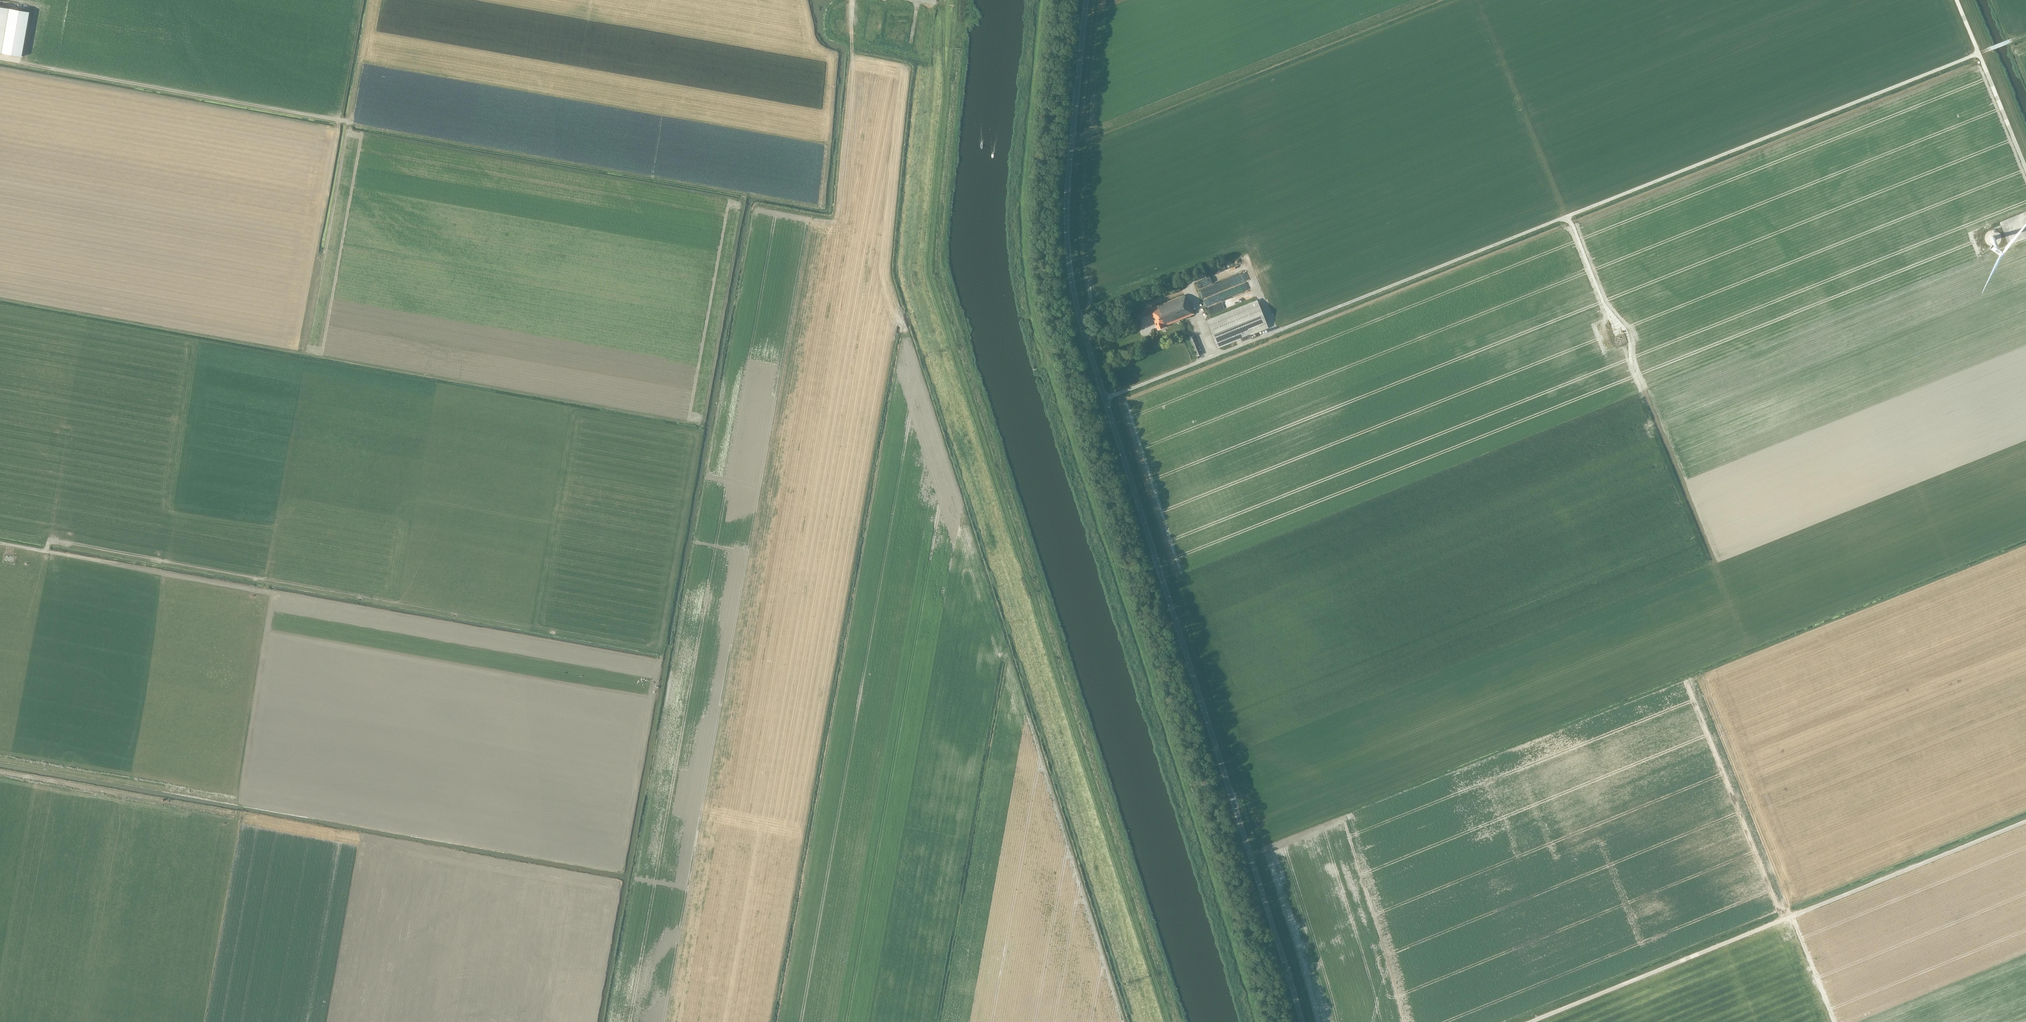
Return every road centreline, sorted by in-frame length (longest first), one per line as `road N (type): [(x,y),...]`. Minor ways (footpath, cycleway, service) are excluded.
road 1 (unclassified): [(1302,1021),(1075,299),(1067,205),(1086,0)]
road 2 (track): [(335,119),(18,60)]

